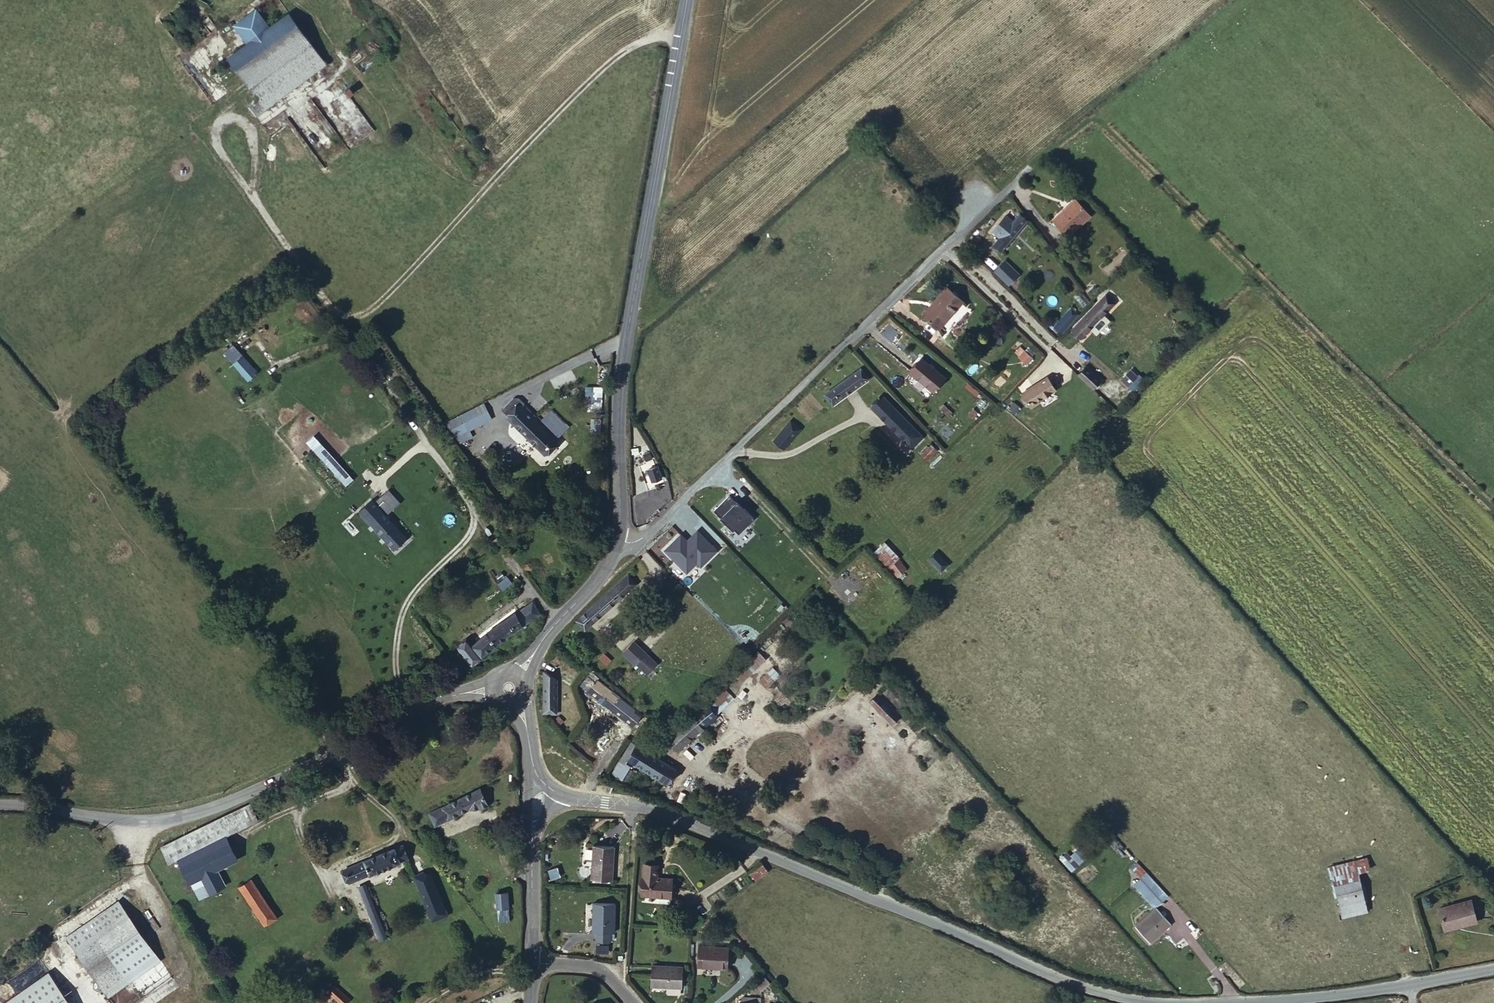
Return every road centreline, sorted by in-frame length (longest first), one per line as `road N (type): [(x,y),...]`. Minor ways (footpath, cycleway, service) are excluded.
road 1 (tertiary): [(687,0),(629,332),(616,542),(603,571),(537,648)]
road 2 (tertiary): [(558,794),(642,805),(1110,996),(1161,1002)]
road 3 (track): [(557,623),(211,134)]
road 4 (tertiary): [(461,694),(230,802),(161,820),(87,818),(0,801)]
road 5 (track): [(348,329),(419,264),(609,56),(653,34),(681,32)]
road 6 (tertiary): [(1166,1002),(1333,996),(1493,968)]

